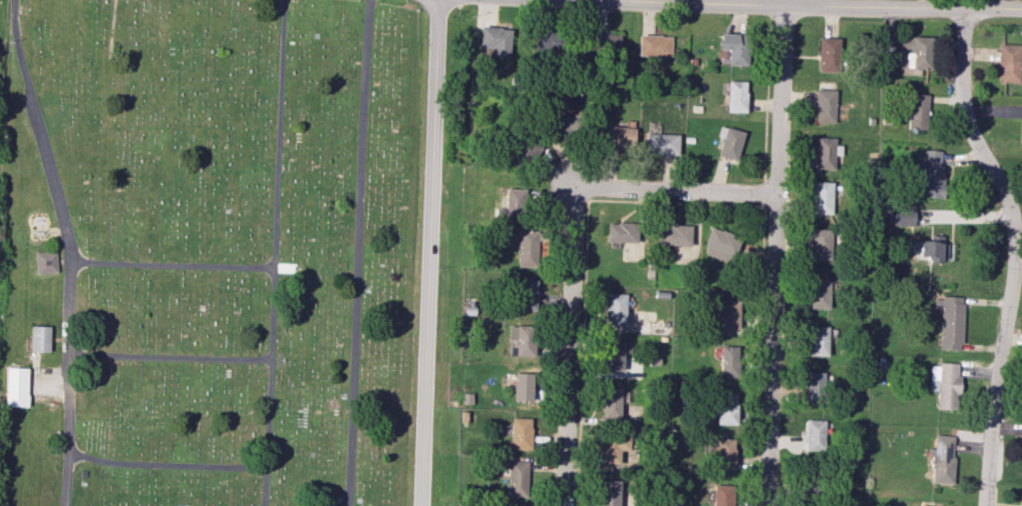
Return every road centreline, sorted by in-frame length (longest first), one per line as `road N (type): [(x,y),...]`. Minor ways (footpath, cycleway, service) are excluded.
road 1 (residential): [(963,7),(962,113),(1005,193),(1013,237),(984,505)]
road 2 (residential): [(437,0),(419,505)]
road 3 (residential): [(782,4),(764,505)]
road 4 (tertiary): [(1021,9),(610,0)]
road 5 (residential): [(572,183),(578,192),(562,505)]
road 6 (residential): [(775,193),(600,186),(578,192)]

